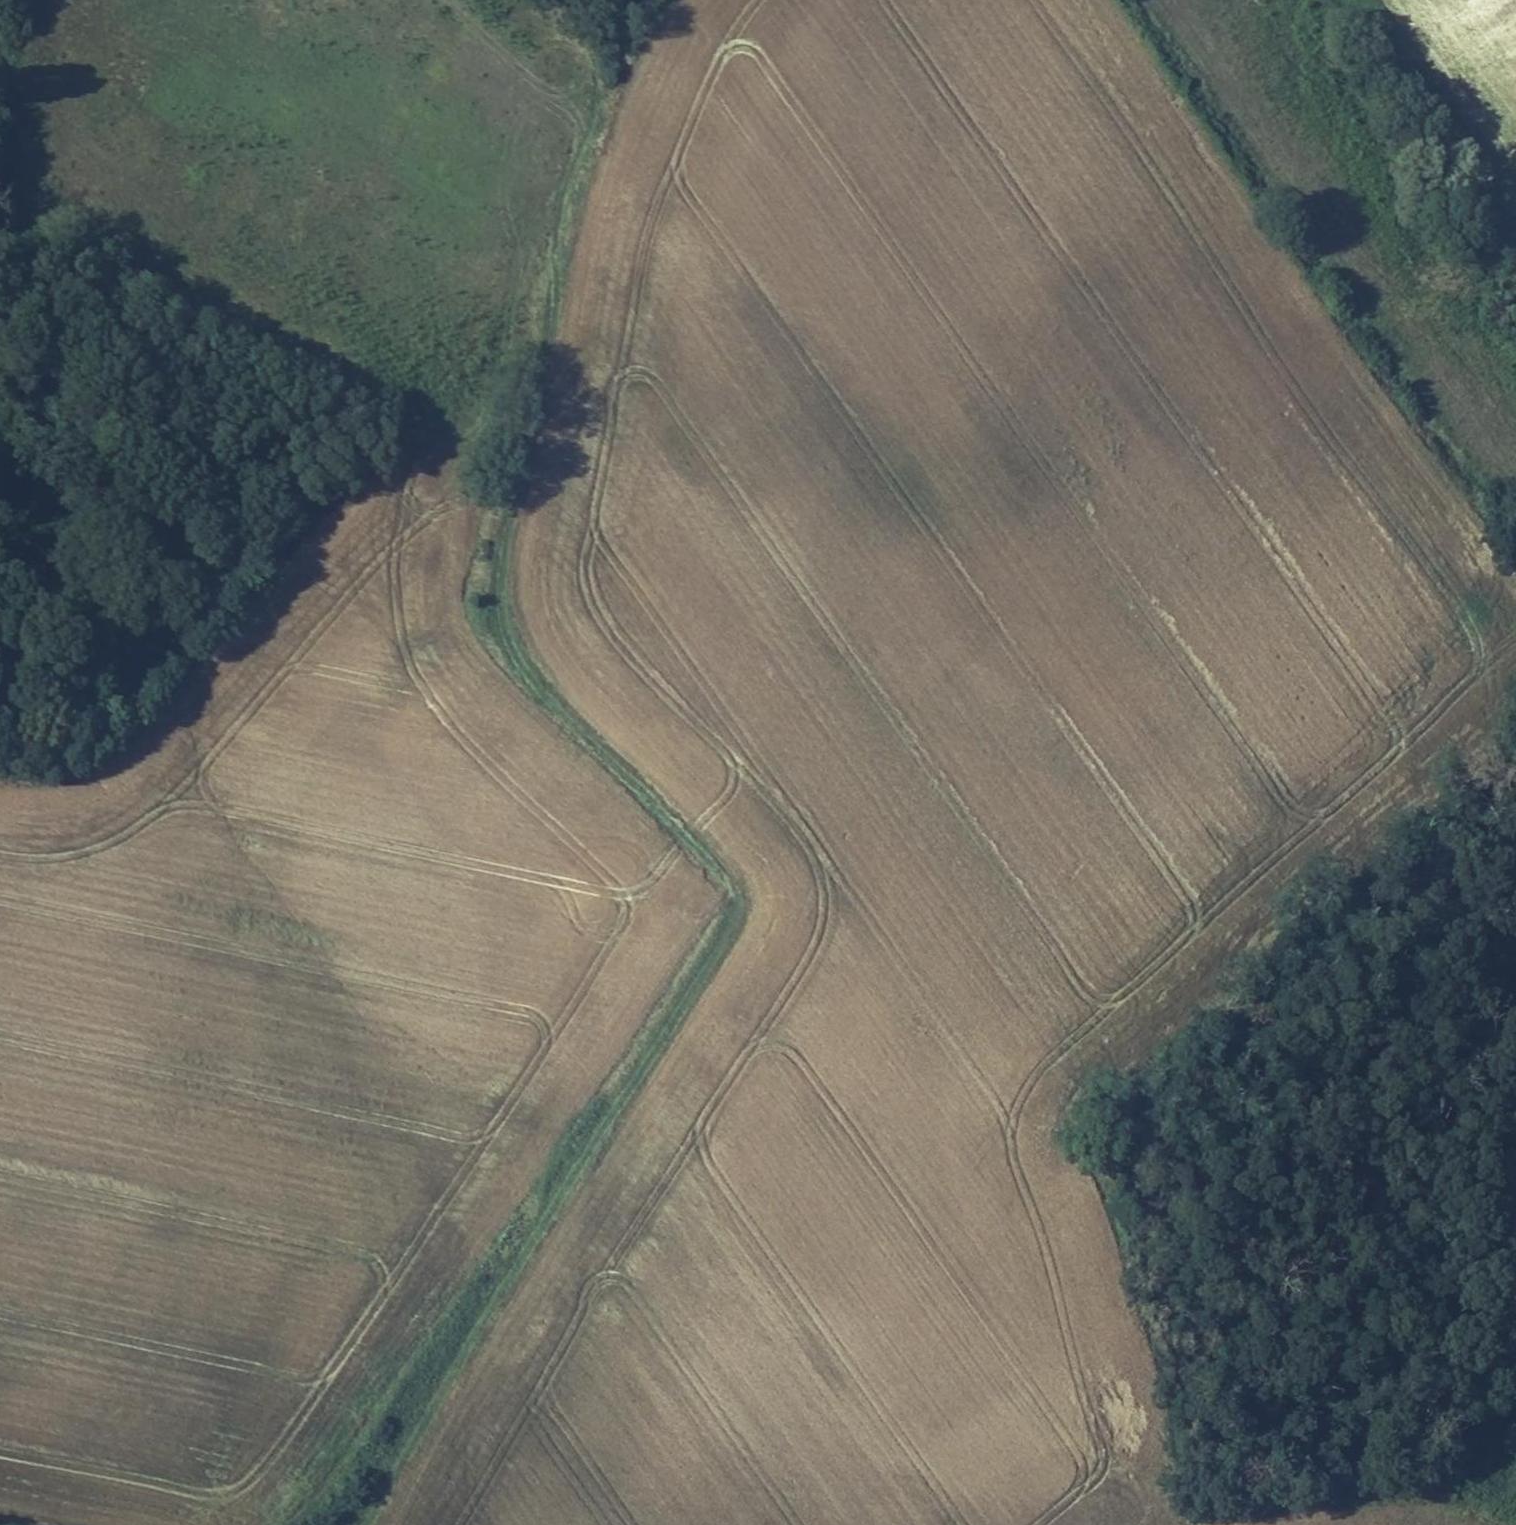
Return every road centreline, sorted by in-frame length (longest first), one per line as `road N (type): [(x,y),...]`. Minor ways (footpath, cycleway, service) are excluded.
road 1 (track): [(358,1524),(451,1342),(625,1062),(724,926),(714,869),(611,753),(509,657),(502,623),(508,538),(578,164),(646,0)]

